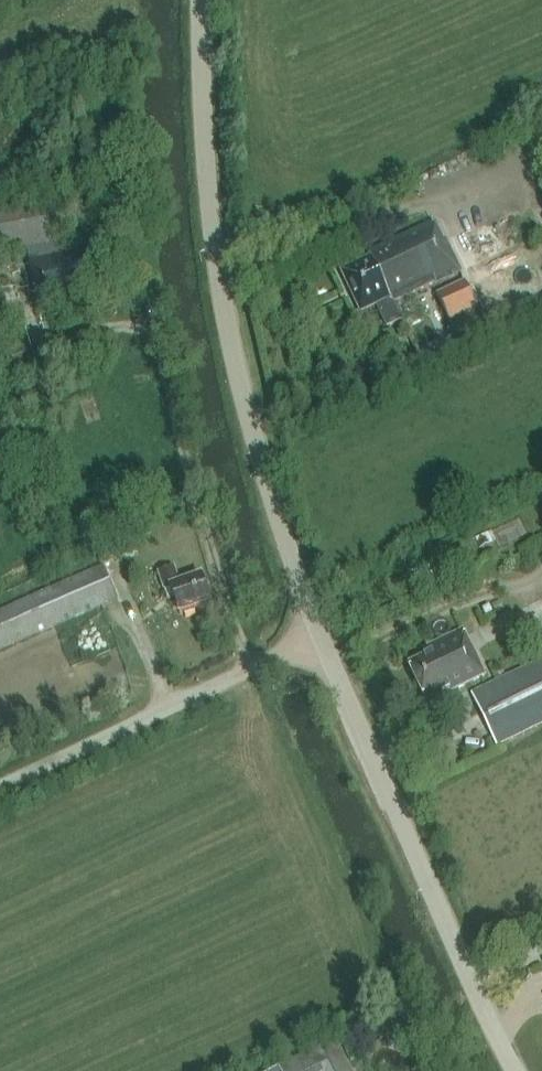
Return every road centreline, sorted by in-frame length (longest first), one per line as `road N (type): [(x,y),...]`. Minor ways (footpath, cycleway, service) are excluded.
road 1 (tertiary): [(318,635),(226,354),(206,222),(202,0)]
road 2 (tertiary): [(513,1070),(318,635)]
road 3 (unclassified): [(0,785),(318,635)]

